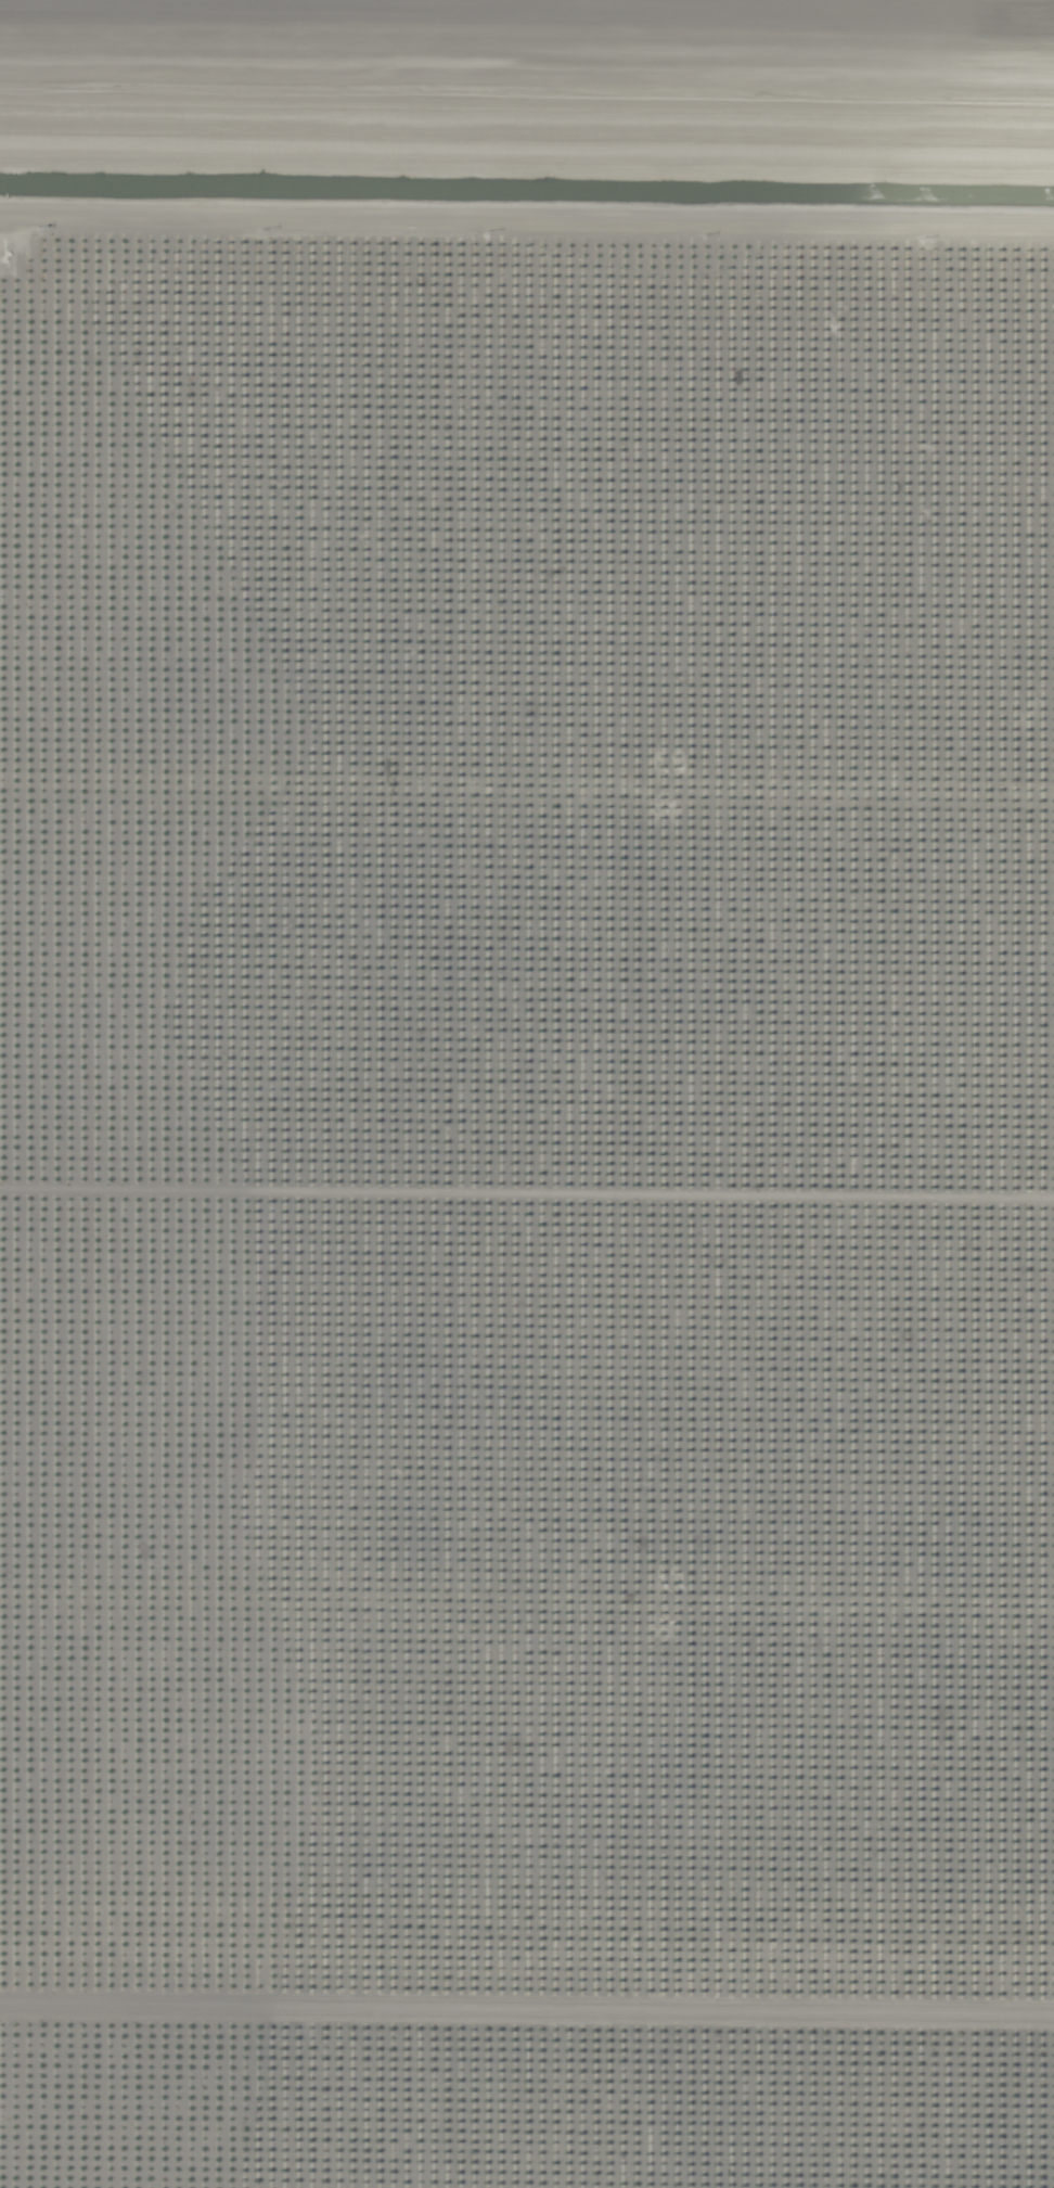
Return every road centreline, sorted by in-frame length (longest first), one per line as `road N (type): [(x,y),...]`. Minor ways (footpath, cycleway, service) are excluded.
road 1 (track): [(0,229),(1053,236)]

